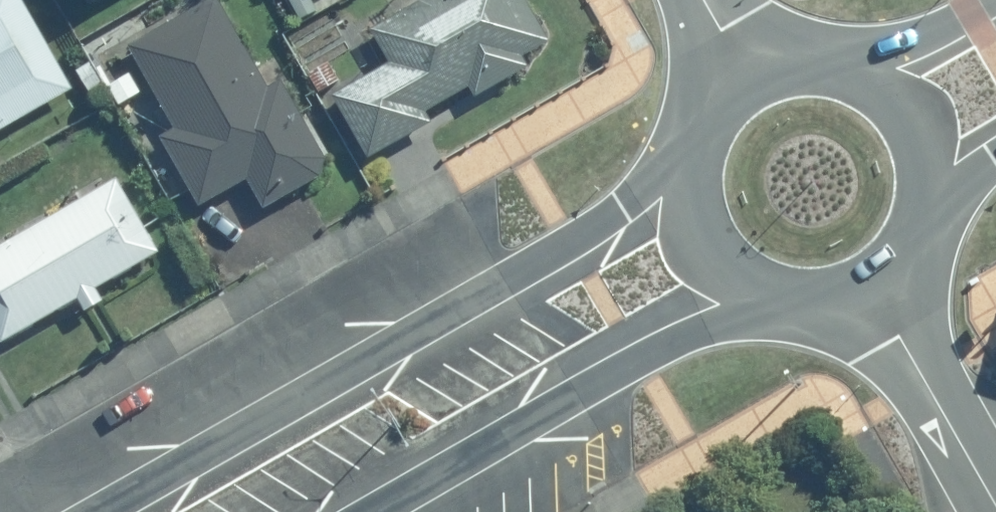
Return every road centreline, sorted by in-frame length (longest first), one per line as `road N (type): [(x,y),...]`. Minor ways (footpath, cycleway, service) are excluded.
road 1 (tertiary): [(102,511),(624,210),(694,152)]
road 2 (tertiary): [(756,292),(730,321),(640,360),(377,511)]
road 3 (residential): [(878,293),(995,504)]
road 4 (tertiary): [(849,69),(882,84),(909,111),(926,148),(924,233)]
road 5 (tertiary): [(756,292),(703,243),(693,202),(694,152)]
road 6 (tertiary): [(849,69),(995,0)]
road 7 (tertiary): [(878,293),(840,308),(799,309),(756,292)]

